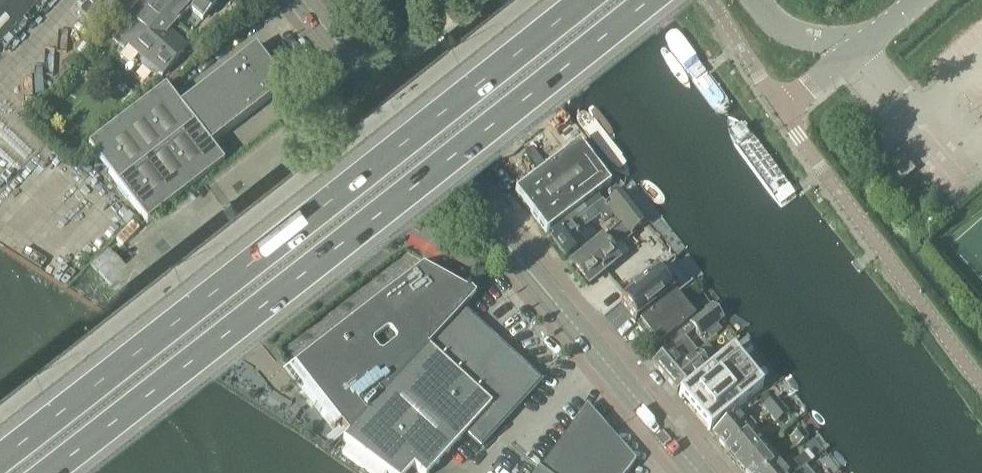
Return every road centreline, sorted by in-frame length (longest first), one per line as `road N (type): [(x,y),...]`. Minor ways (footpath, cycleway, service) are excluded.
road 1 (primary): [(35,472),(638,0)]
road 2 (primary): [(573,0),(0,444)]
road 3 (secondary): [(697,472),(372,93),(302,0)]
road 4 (unclassified): [(981,387),(781,115)]
road 5 (unclassified): [(781,115),(927,0)]
road 6 (unclassified): [(781,115),(710,0)]

